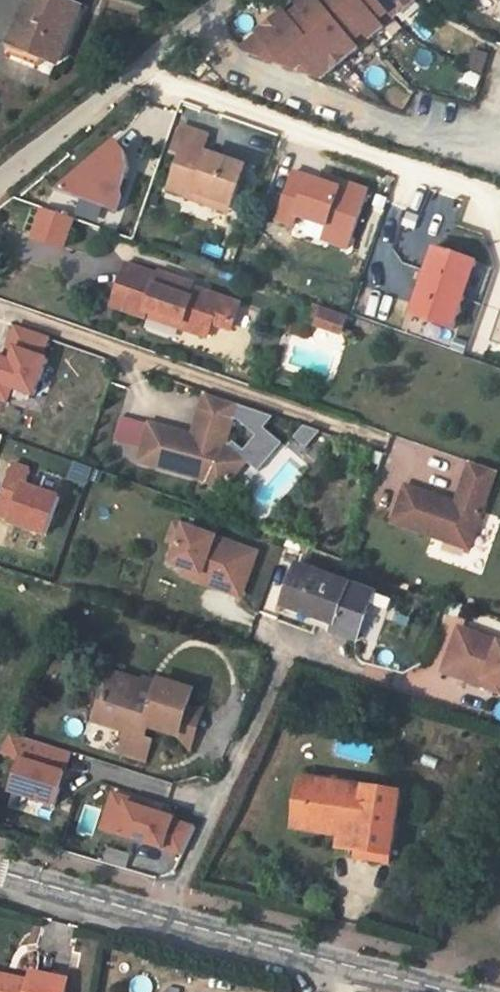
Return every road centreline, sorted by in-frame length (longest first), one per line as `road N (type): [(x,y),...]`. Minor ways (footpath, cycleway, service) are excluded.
road 1 (residential): [(133,69),(491,195),(496,221)]
road 2 (unclassified): [(0,871),(356,968)]
road 3 (unclassified): [(133,69),(0,178)]

